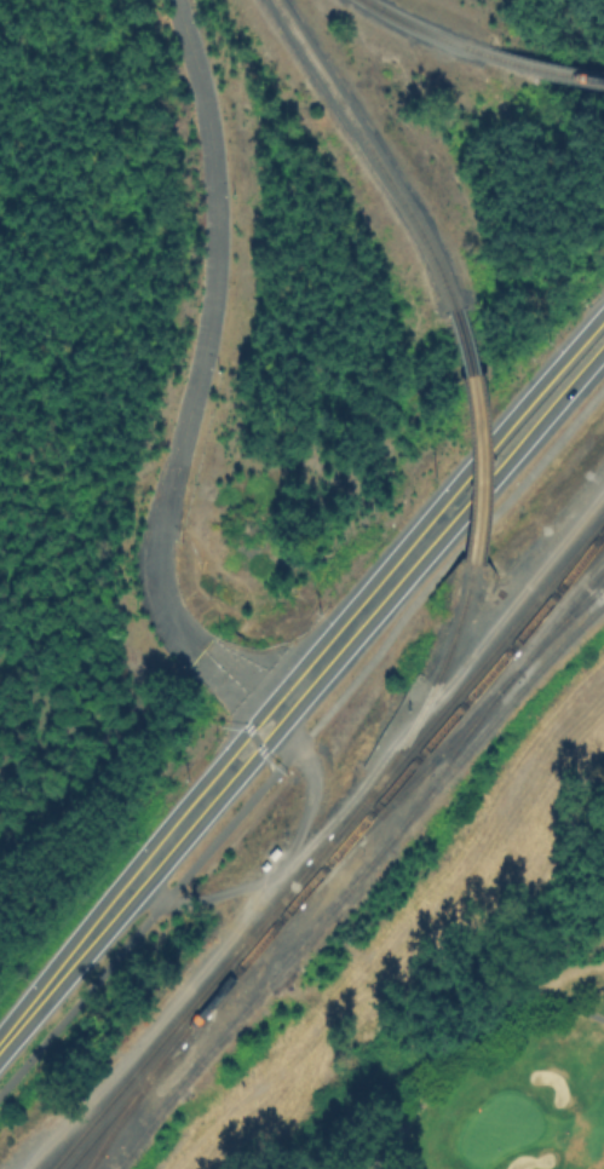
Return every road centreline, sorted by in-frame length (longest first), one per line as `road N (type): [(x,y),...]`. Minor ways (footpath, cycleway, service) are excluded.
road 1 (secondary): [(603,312),(231,749),(218,785)]
road 2 (secondary): [(218,785),(263,752),(603,350)]
road 3 (secondary): [(0,1048),(218,785)]

